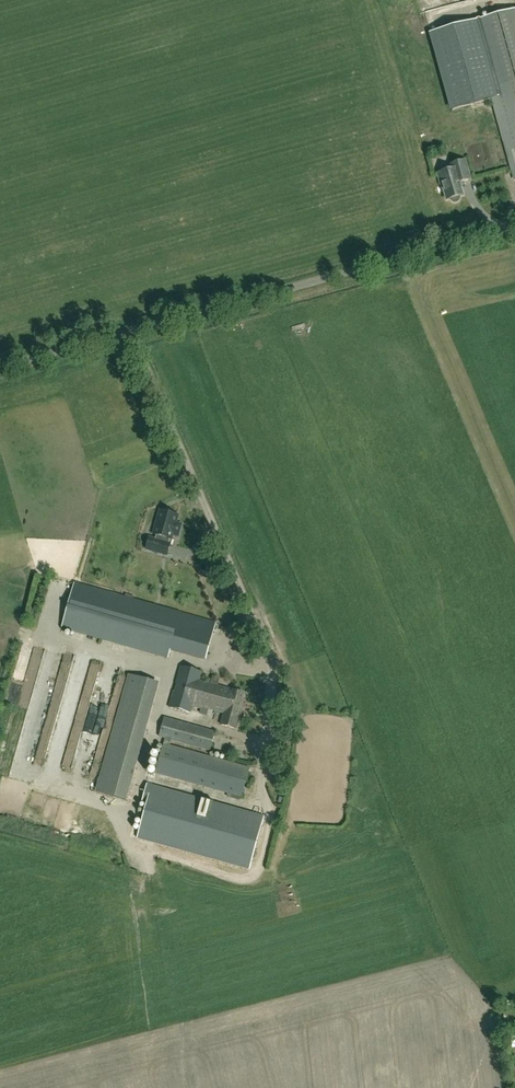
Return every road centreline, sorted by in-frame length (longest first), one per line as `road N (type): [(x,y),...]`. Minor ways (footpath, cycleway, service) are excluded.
road 1 (unclassified): [(0,367),(514,227)]

